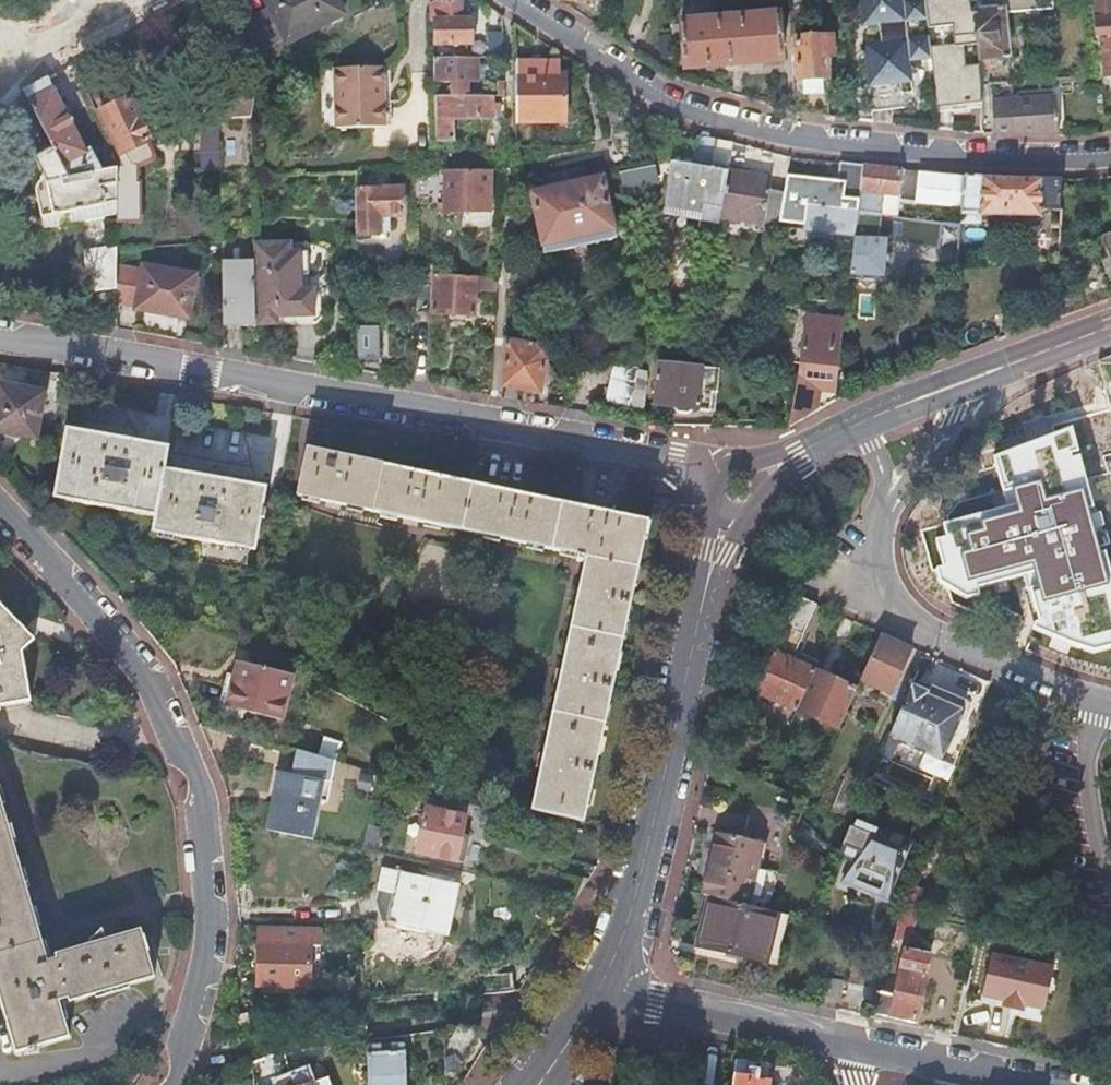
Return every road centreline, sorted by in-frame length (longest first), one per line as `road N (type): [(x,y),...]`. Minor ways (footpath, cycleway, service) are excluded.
road 1 (residential): [(160,1084),(205,975),(212,914),(199,790),(158,693),(0,508)]
road 2 (residential): [(1110,156),(863,150),(743,133),(644,97),(501,0)]
road 3 (residential): [(0,338),(494,424)]
road 4 (tertiary): [(602,995),(639,887),(729,520)]
road 5 (residential): [(1110,705),(888,613),(864,587),(863,556),(904,403)]
road 6 (residential): [(602,995),(845,1046)]
road 7 (tertiary): [(904,403),(1110,326)]
road 8 (unclassified): [(494,424),(705,469)]
road 9 (residential): [(1039,1084),(845,1046)]
road 10 (tertiary): [(770,469),(904,403)]

